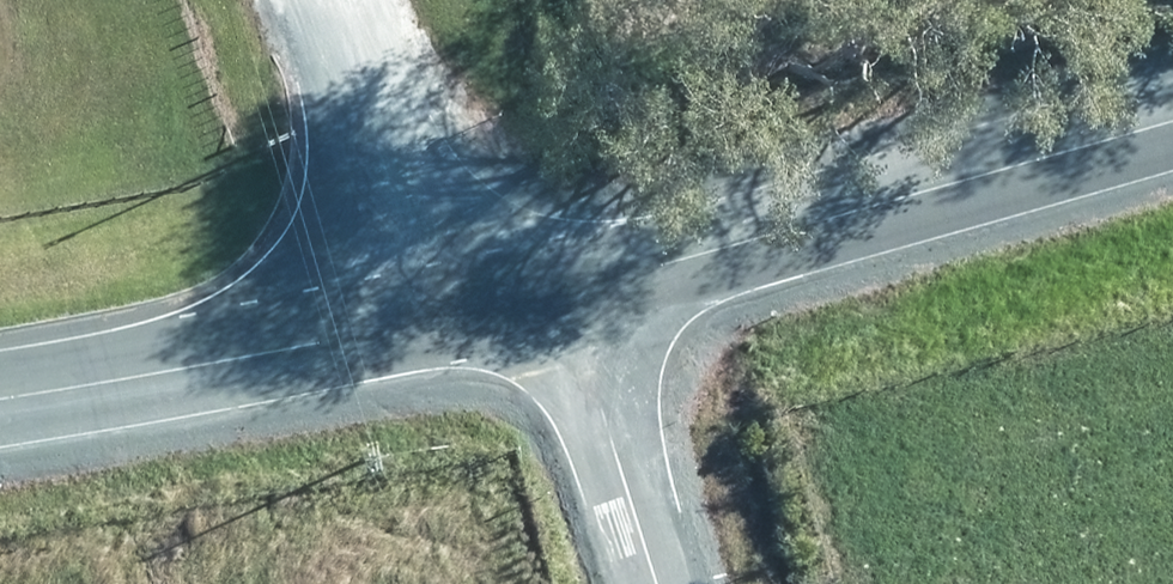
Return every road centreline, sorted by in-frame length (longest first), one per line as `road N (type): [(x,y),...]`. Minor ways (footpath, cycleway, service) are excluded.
road 1 (tertiary): [(1172,123),(493,314)]
road 2 (tertiary): [(493,314),(0,401)]
road 3 (residential): [(326,0),(396,250),(493,314)]
road 4 (unclassified): [(657,583),(585,358),(493,314)]

